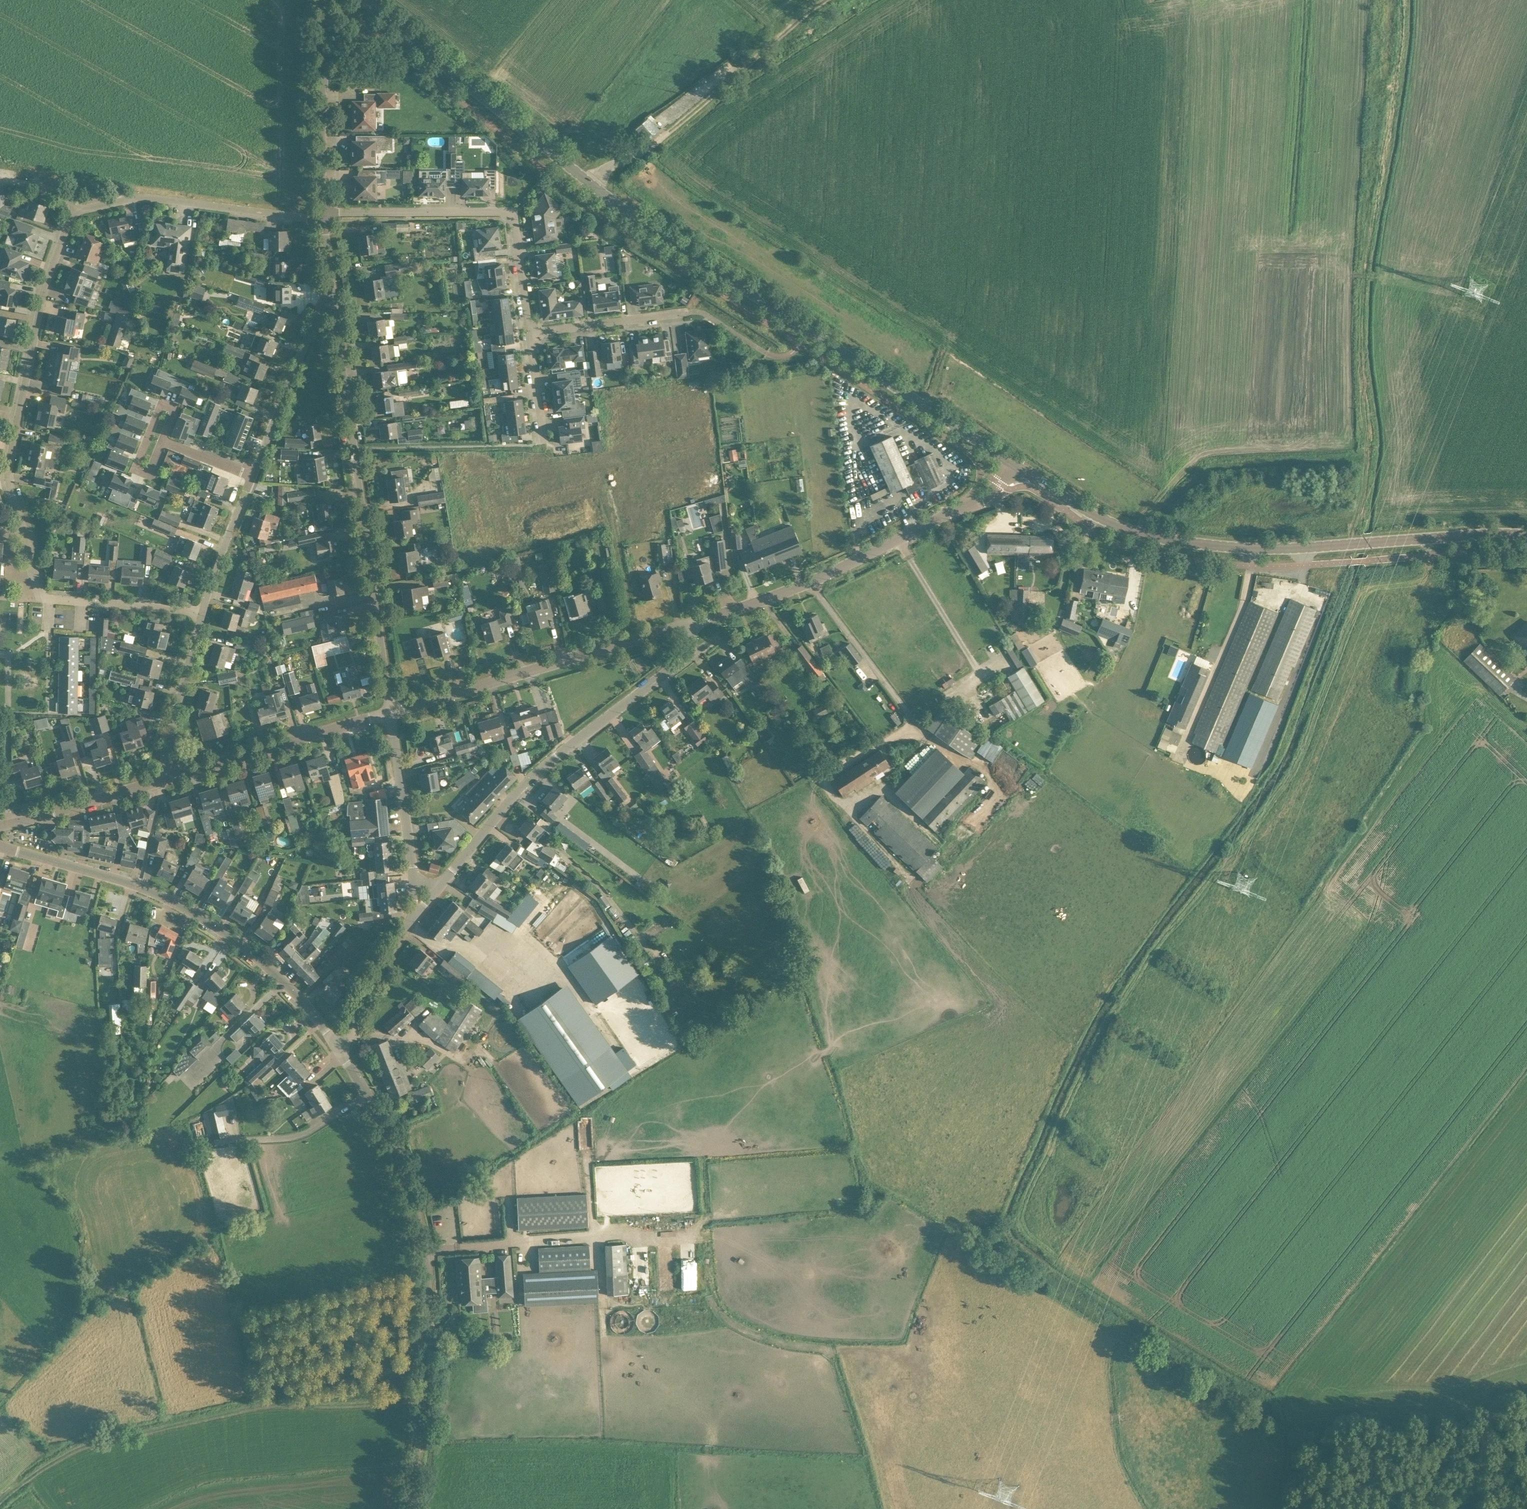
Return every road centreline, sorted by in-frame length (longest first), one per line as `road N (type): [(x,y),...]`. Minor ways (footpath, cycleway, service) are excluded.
road 1 (tertiary): [(1008,458),(590,182),(369,0)]
road 2 (residential): [(203,612),(41,597),(8,473),(45,288),(73,212)]
road 3 (track): [(1388,0),(1366,260),(1367,467),(1349,543)]
road 4 (tertiary): [(409,1508),(422,1438),(426,1262),(398,1152),(339,1046)]
road 5 (track): [(424,1402),(292,1402),(152,1432),(68,1456),(0,1506)]
road 6 (residential): [(389,711),(330,295)]
road 7 (tertiary): [(339,1046),(272,969),(181,905),(0,845)]
road 8 (tertiary): [(1357,543),(1271,549),(1149,536),(1104,519),(1008,458)]
road 9 (residential): [(687,624),(764,599),(980,495),(1008,458)]
road 10 (residential): [(442,881),(522,785),(687,656),(687,624)]
road 11 (residential): [(529,332),(506,210),(322,212)]
road 12 (track): [(590,182),(646,151),(821,0)]
road 13 (residential): [(389,711),(636,639)]
road 14 (residential): [(322,212),(313,219),(140,196),(73,212)]
road 15 (residential): [(164,782),(389,711)]
road 16 (residential): [(322,212),(324,0)]
road 17 (track): [(1353,525),(1148,513)]
road 18 (residential): [(253,476),(330,295)]
road 19 (residential): [(164,782),(203,612)]
road 20 (residential): [(636,639),(603,472)]
road 21 (unclassified): [(0,825),(164,782)]
road 22 (tertiary): [(1357,543),(1526,533)]
road 23 (residential): [(413,875),(389,711)]
road 24 (residential): [(685,312),(529,332)]
road 25 (residential): [(549,484),(529,332)]
road 26 (residential): [(339,1046),(411,918)]
road 27 (residential): [(203,612),(253,476)]
road 28 (residential): [(149,474),(135,468),(160,405),(174,410),(162,441)]

